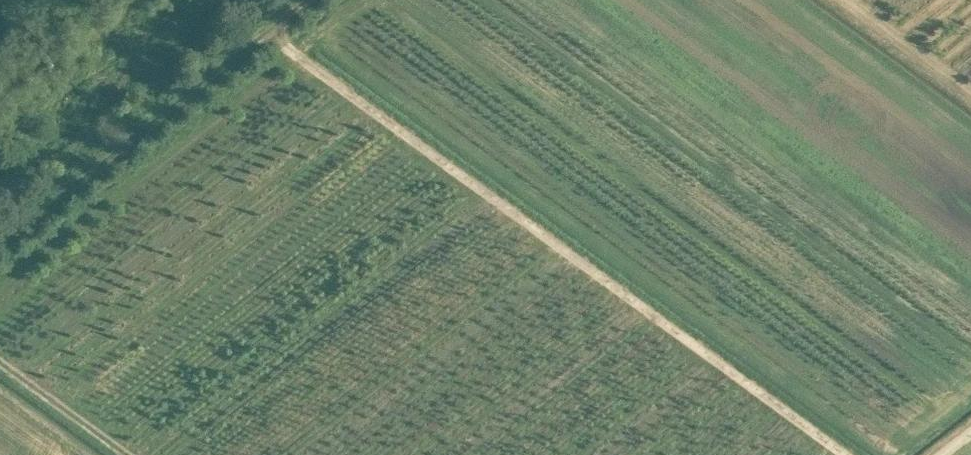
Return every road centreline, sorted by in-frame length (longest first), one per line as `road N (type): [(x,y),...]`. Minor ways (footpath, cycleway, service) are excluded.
road 1 (track): [(844,454),(273,35)]
road 2 (track): [(308,0),(273,35),(0,242)]
road 3 (track): [(129,454),(0,363)]
road 4 (track): [(849,0),(970,90)]

